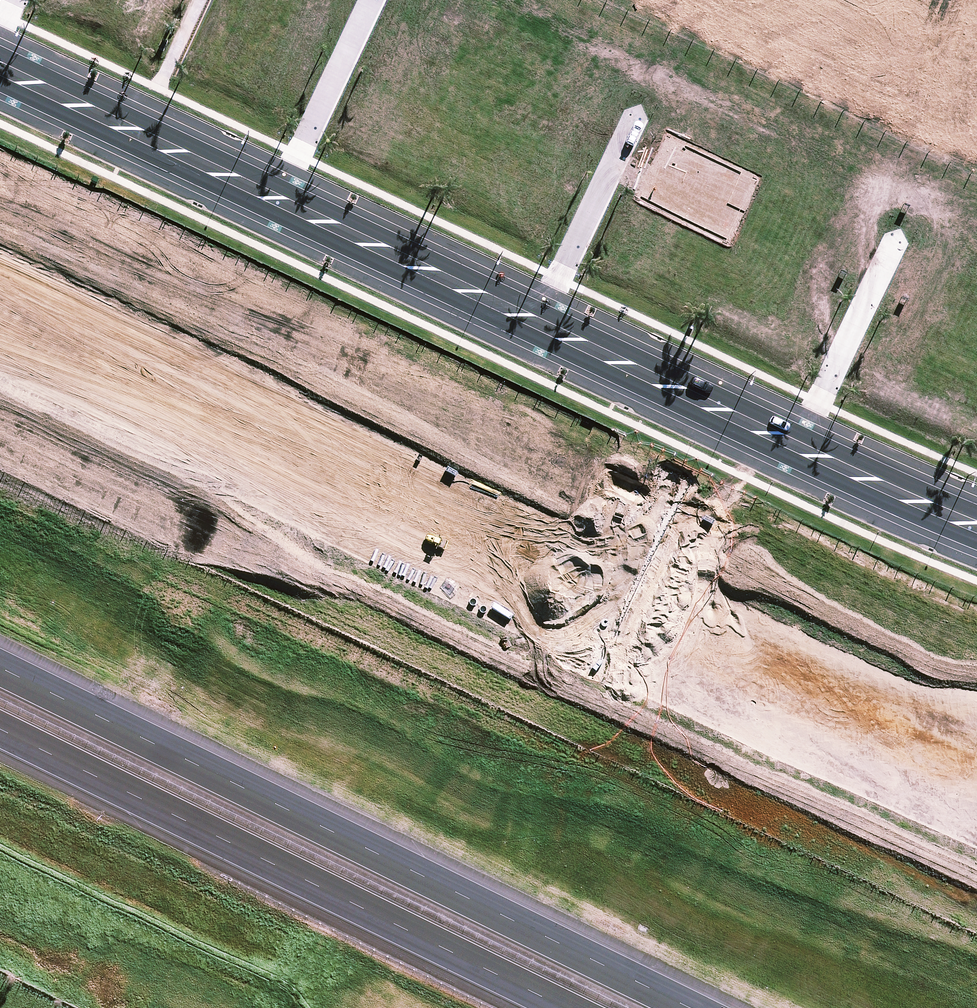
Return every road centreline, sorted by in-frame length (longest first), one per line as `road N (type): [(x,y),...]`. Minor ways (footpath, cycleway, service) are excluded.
road 1 (motorway): [(0,671),(681,1007)]
road 2 (residential): [(613,616),(0,321)]
road 3 (motorway): [(579,1007),(0,723)]
road 4 (residential): [(955,759),(866,734),(613,616)]
road 5 (secondary): [(276,200),(0,71)]
road 6 (residential): [(926,178),(797,448)]
road 7 (secondary): [(540,325),(276,200)]
road 8 (residential): [(540,325),(656,83)]
road 9 (residential): [(276,200),(369,0)]
road 10 (secondary): [(976,528),(797,448)]
road 11 (secondary): [(686,395),(540,325)]
road 12 (residential): [(653,526),(660,464),(686,395)]
road 13 (residential): [(728,415),(691,485),(653,526)]

